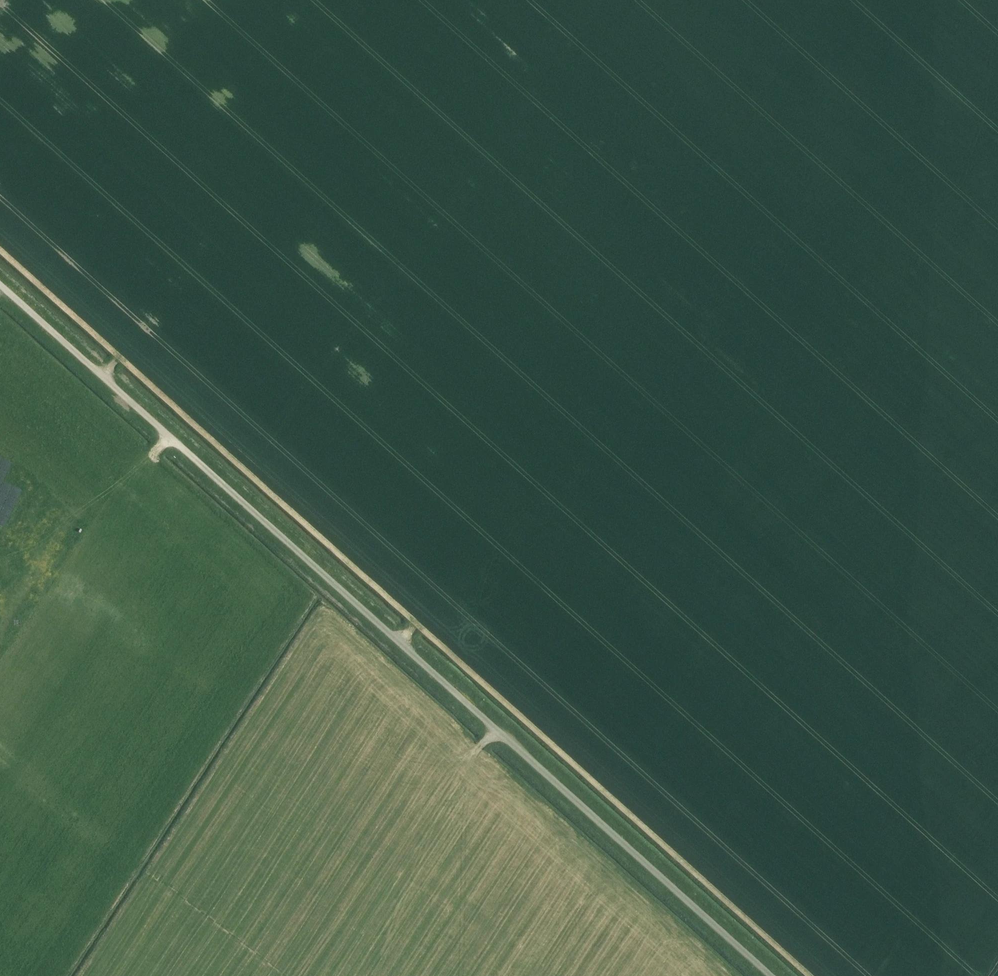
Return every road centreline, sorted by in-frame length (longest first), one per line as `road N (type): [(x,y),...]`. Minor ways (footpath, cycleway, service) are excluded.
road 1 (unclassified): [(770,975),(0,285)]

